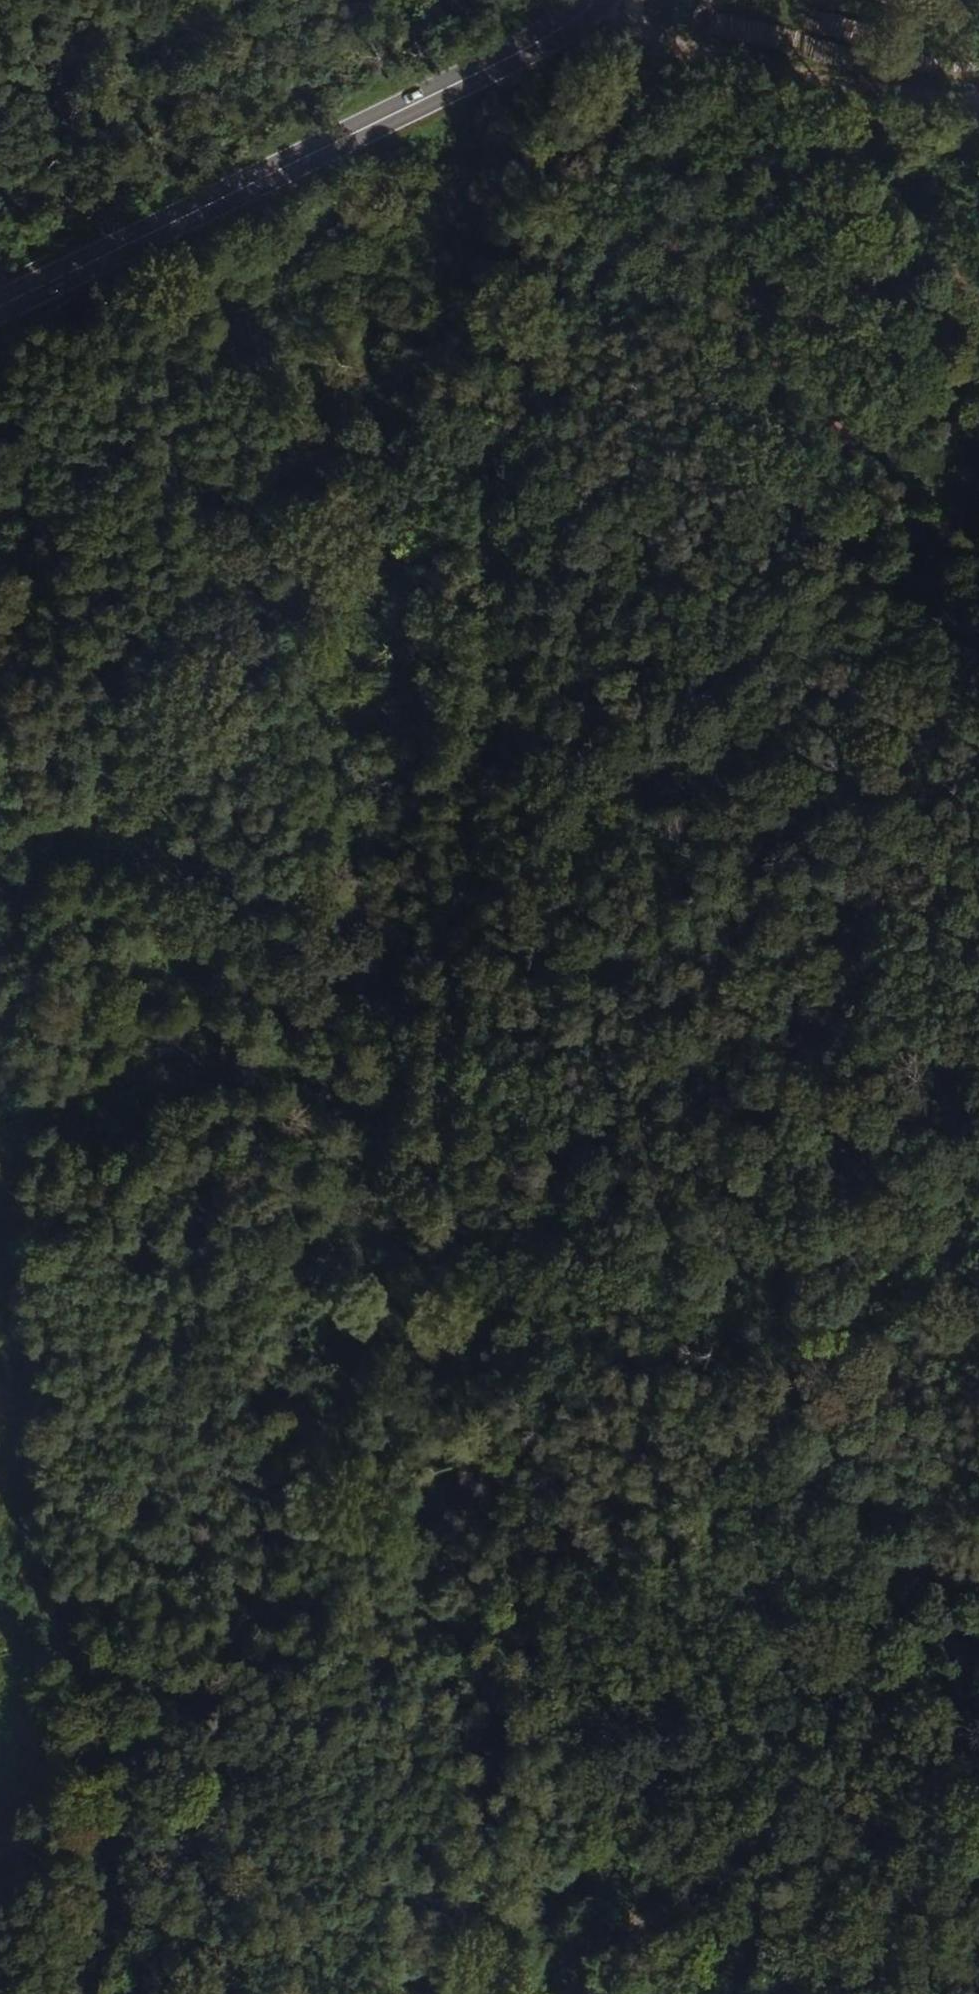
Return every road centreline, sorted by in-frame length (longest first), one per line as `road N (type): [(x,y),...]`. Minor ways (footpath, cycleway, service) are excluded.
road 1 (secondary): [(0,304),(532,52),(605,0)]

